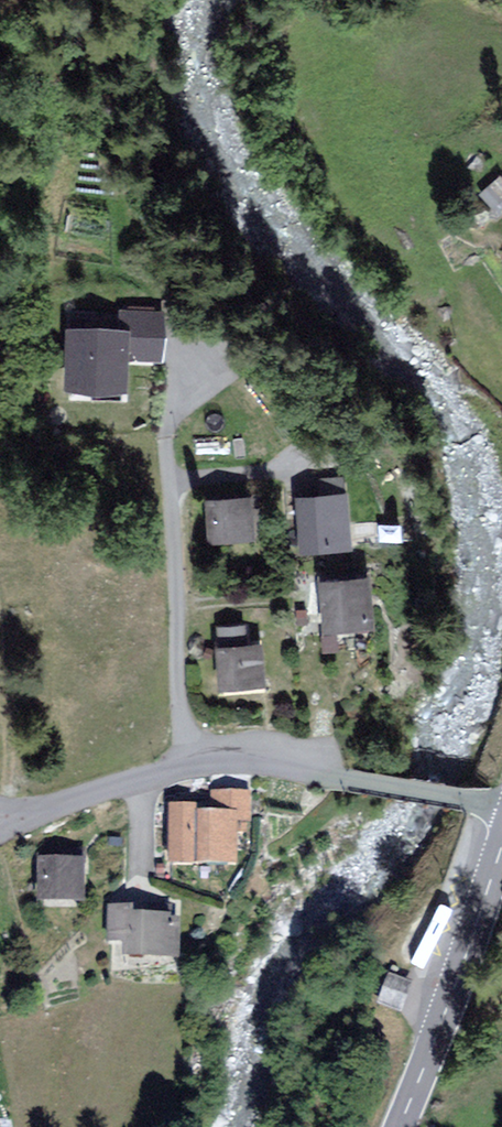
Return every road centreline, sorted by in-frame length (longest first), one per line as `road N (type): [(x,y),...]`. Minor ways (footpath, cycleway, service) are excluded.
road 1 (residential): [(191,766),(164,446),(188,370)]
road 2 (unclassified): [(501,802),(328,774),(191,766)]
road 3 (tertiary): [(501,832),(400,1126)]
road 4 (unclassified): [(191,766),(39,818)]

